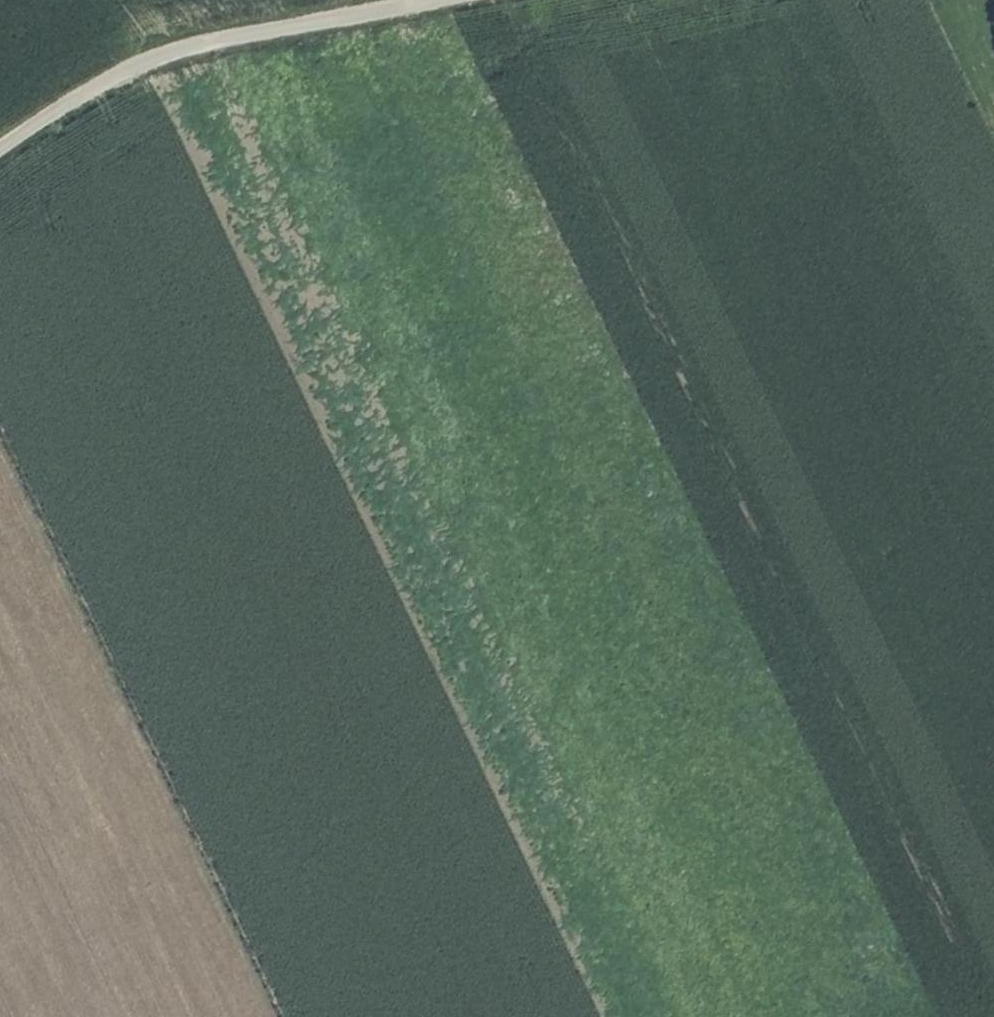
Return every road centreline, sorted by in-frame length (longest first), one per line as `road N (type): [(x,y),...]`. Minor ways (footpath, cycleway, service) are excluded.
road 1 (track): [(0,148),(121,66),(438,0)]

